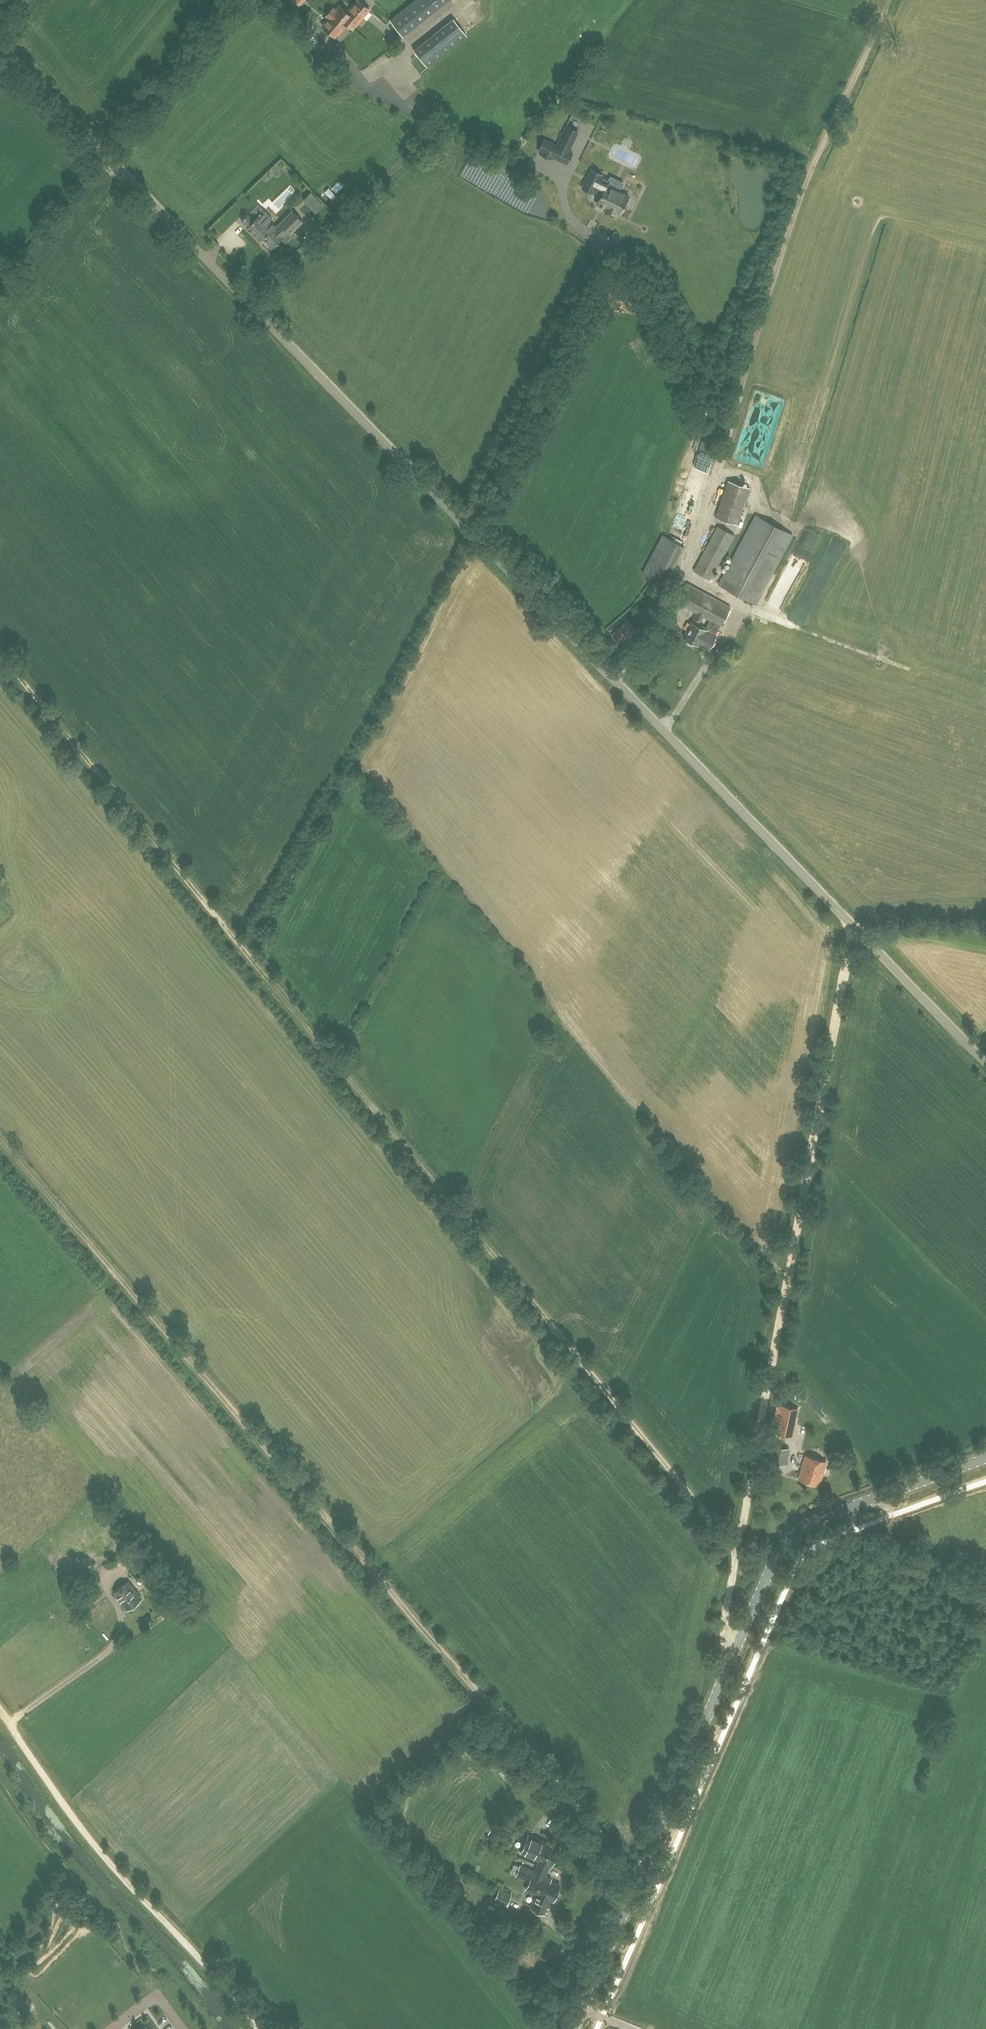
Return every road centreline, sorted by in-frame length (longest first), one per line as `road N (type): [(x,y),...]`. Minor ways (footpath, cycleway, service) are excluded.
road 1 (unclassified): [(985,1061),(0,45)]
road 2 (track): [(737,1560),(0,651)]
road 3 (track): [(638,1879),(0,1141)]
road 4 (track): [(728,1668),(737,1560),(853,923)]
road 5 (tertiary): [(574,2028),(786,1542),(823,1516),(985,1458)]
road 6 (track): [(0,1710),(93,1847),(262,2028)]
road 7 (track): [(121,1615),(110,1650),(8,1722)]

